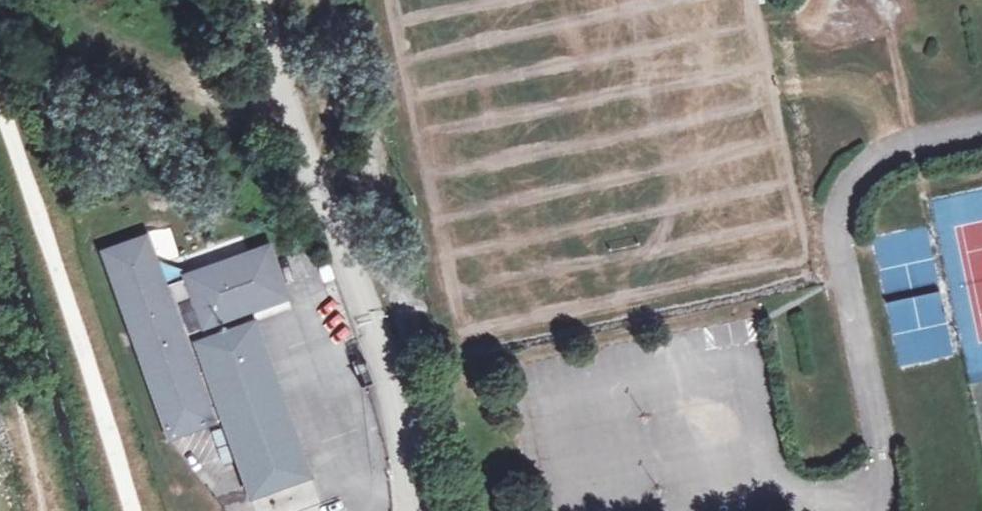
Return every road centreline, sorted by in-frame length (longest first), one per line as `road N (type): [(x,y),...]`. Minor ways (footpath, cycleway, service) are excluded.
road 1 (unclassified): [(132,510),(0,88)]

